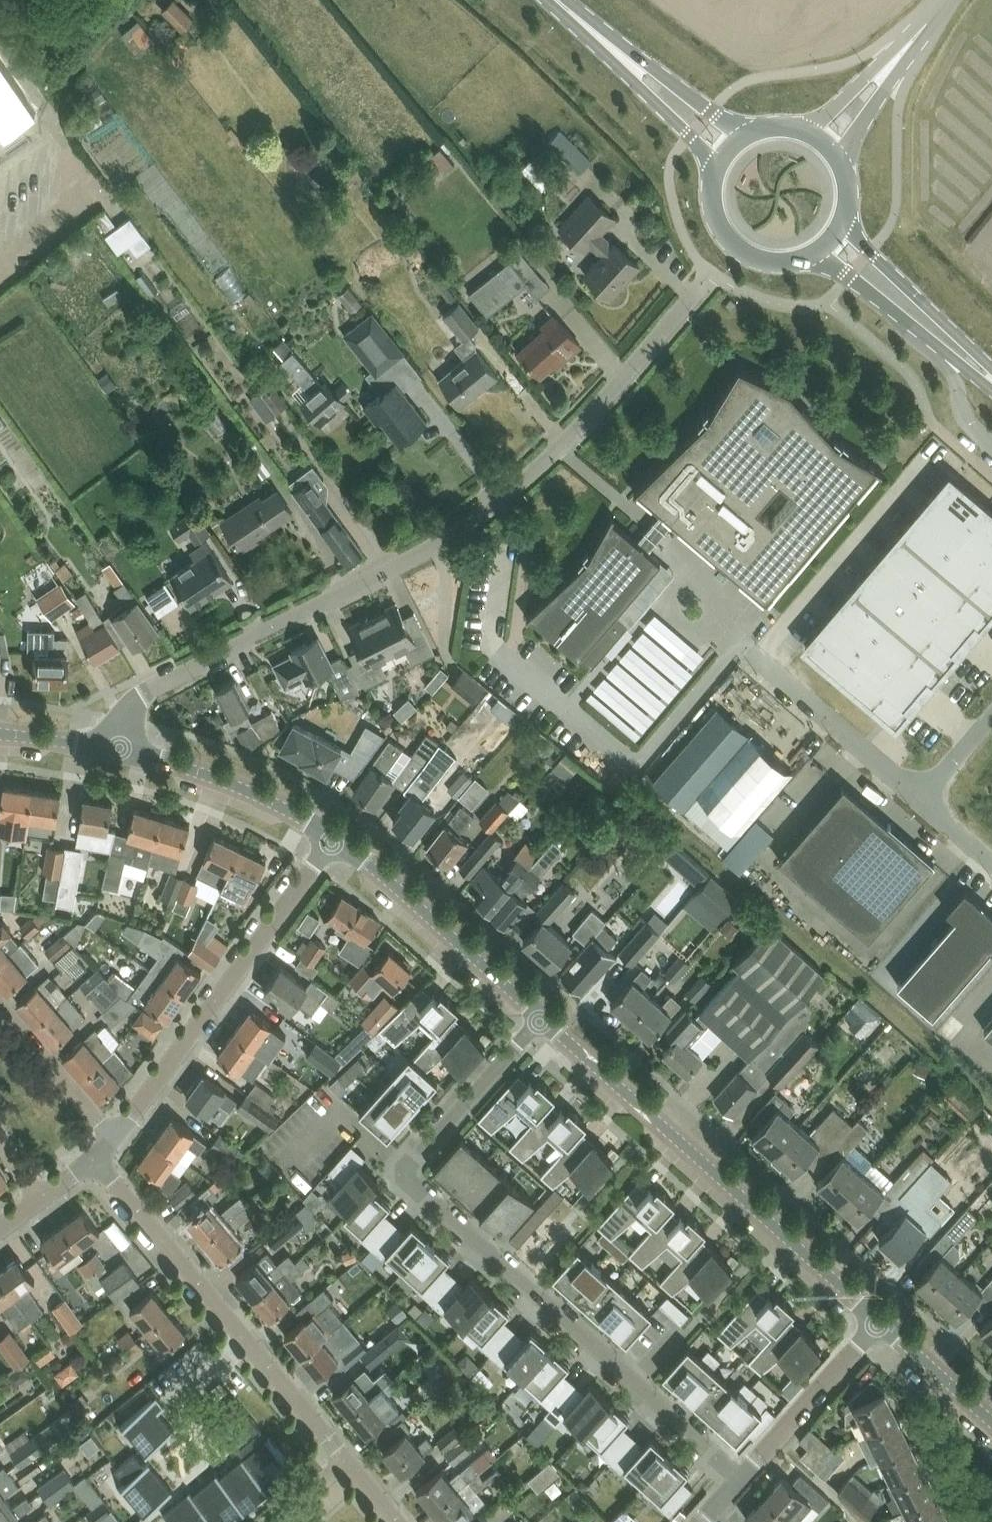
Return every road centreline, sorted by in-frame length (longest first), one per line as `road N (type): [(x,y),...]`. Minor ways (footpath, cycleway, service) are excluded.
road 1 (residential): [(119,751),(138,696),(440,549),(561,454),(692,300)]
road 2 (residential): [(743,1478),(403,1174)]
road 3 (tertiary): [(880,1321),(541,1017)]
road 4 (residential): [(344,1459),(95,1159)]
road 5 (residential): [(115,1141),(332,841)]
road 6 (tertiary): [(541,1017),(385,876),(332,841)]
road 7 (tertiary): [(332,841),(246,790),(119,751)]
road 8 (residential): [(403,1174),(541,1017)]
road 9 (residential): [(880,1321),(743,1478)]
road 10 (primary): [(991,374),(846,228)]
road 11 (unclassified): [(764,665),(916,794)]
road 12 (primary): [(716,159),(708,200),(712,221),(740,256),(782,268),(824,254)]
road 13 (residential): [(0,1012),(115,1141)]
road 14 (residential): [(403,1174),(338,1116),(290,1160)]
road 15 (primary): [(824,254),(942,350)]
road 16 (tertiary): [(991,1422),(880,1321)]
road 17 (primary): [(743,132),(672,78),(626,61)]
road 18 (unclassified): [(842,155),(913,41)]
road 19 (unclassified): [(913,41),(811,128)]
road 20 (primary): [(626,61),(646,92),(716,159)]
road 21 (tertiary): [(119,751),(0,733)]

